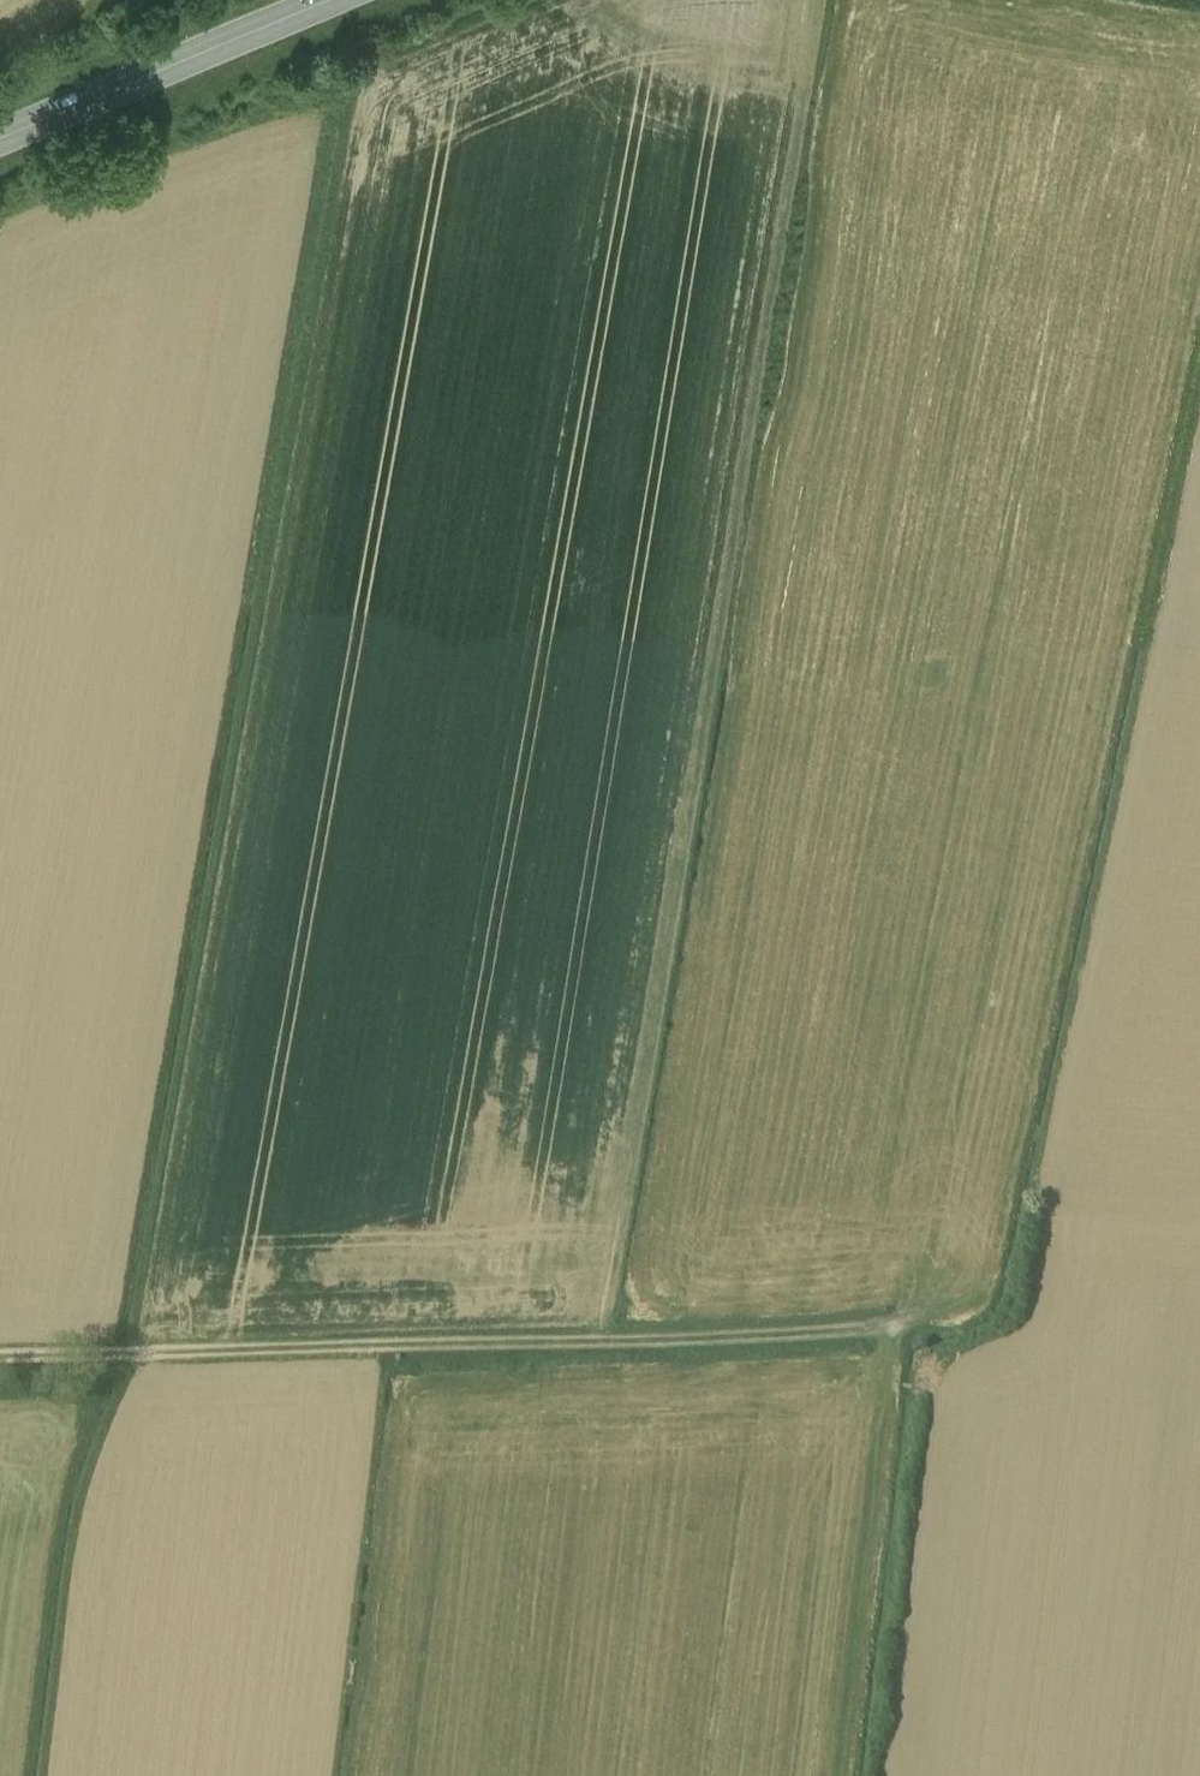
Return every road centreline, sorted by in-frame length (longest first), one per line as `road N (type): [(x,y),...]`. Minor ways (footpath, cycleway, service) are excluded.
road 1 (track): [(334,1775),(383,1361)]
road 2 (primary): [(320,0),(0,135)]

